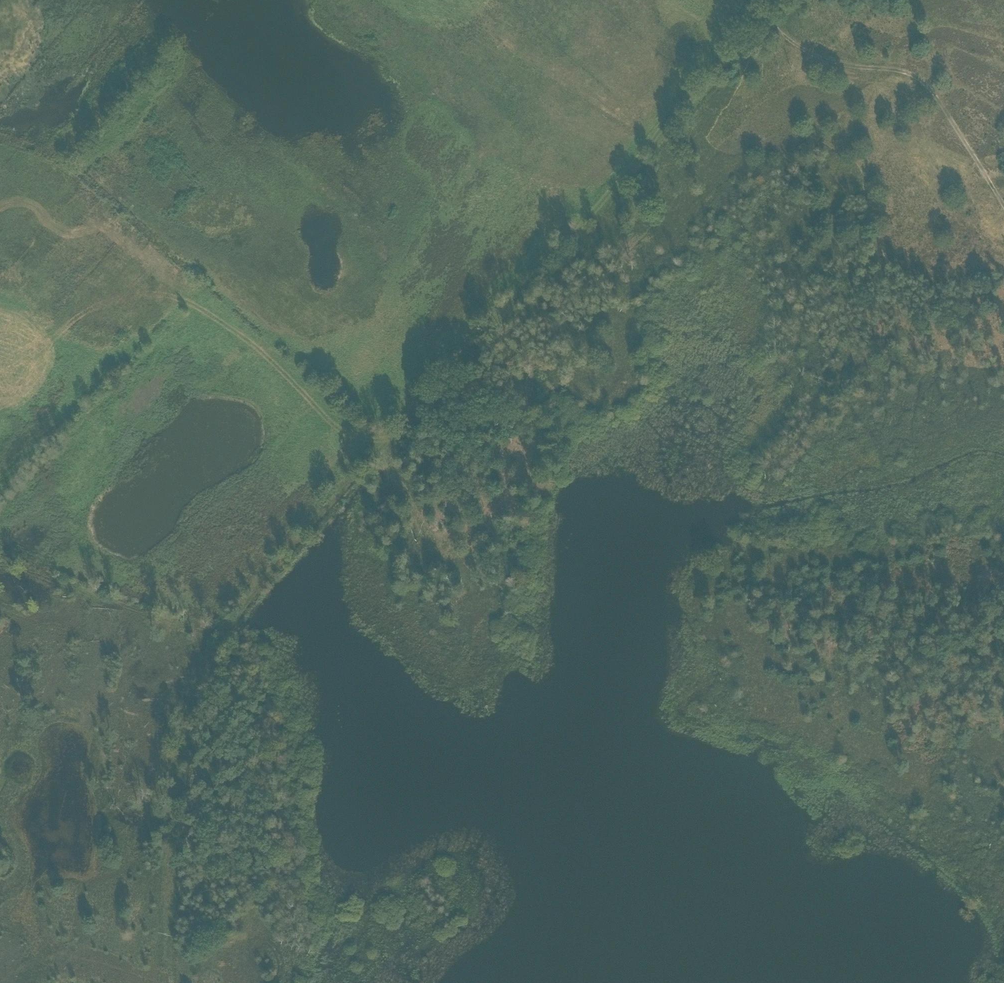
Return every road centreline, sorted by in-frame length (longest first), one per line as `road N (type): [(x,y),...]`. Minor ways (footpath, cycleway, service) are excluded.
road 1 (track): [(764,20),(225,629)]
road 2 (track): [(764,20),(814,54),(919,80),(937,95),(1003,209)]

